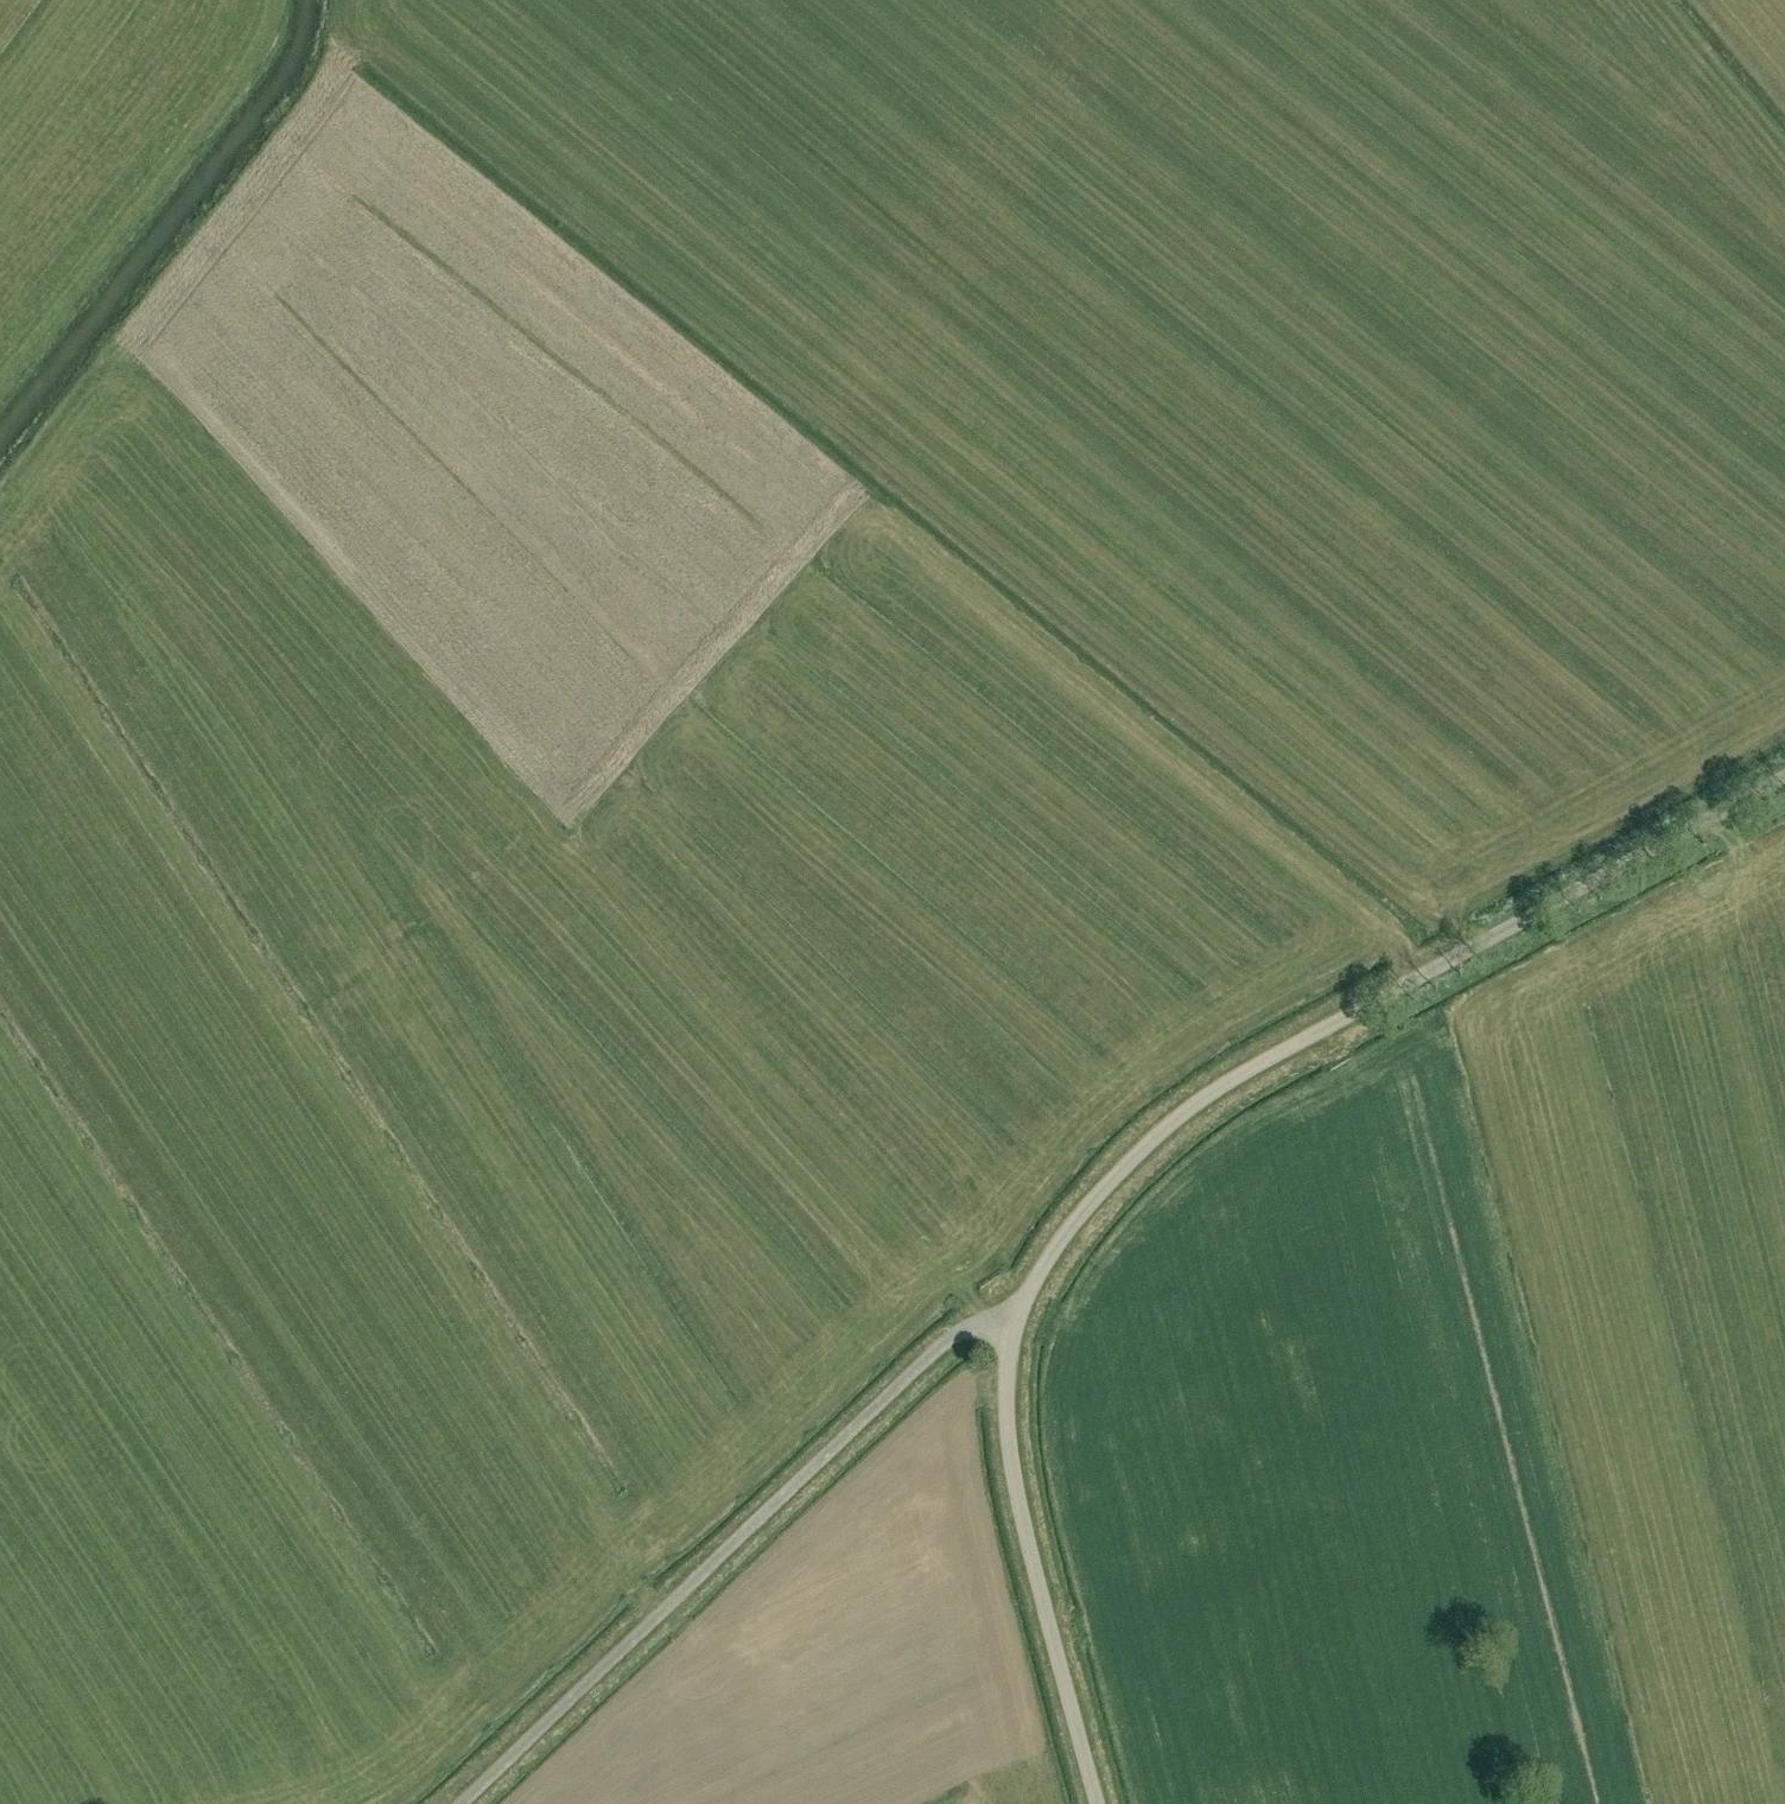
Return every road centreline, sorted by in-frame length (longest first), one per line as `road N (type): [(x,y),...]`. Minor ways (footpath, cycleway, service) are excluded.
road 1 (unclassified): [(1013,1318),(1116,1175),(1217,1088),(1784,775)]
road 2 (unclassified): [(1013,1318),(975,1325),(942,1343),(460,1803)]
road 3 (unclassified): [(1099,1803),(1022,1517),(1007,1424),(1013,1318)]

